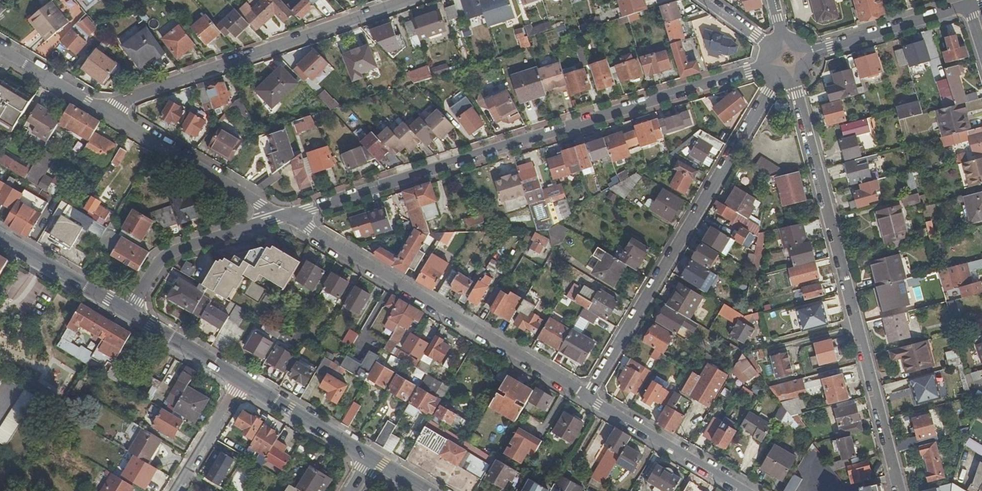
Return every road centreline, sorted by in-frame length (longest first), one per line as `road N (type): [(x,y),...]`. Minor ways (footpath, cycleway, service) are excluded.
road 1 (residential): [(288,217),(769,65)]
road 2 (residential): [(900,490),(793,78)]
road 3 (residential): [(778,76),(585,396)]
road 4 (residential): [(288,217),(585,396)]
road 5 (residential): [(102,107),(407,0)]
road 6 (residential): [(102,107),(288,217)]
road 7 (residential): [(129,313),(168,256),(288,217)]
road 8 (residential): [(585,396),(746,490)]
road 9 (residential): [(806,54),(968,7)]
road 10 (secondary): [(241,381),(370,458)]
road 11 (secondary): [(0,236),(129,313)]
road 12 (secondary): [(129,313),(241,381)]
road 13 (residential): [(175,490),(241,381)]

